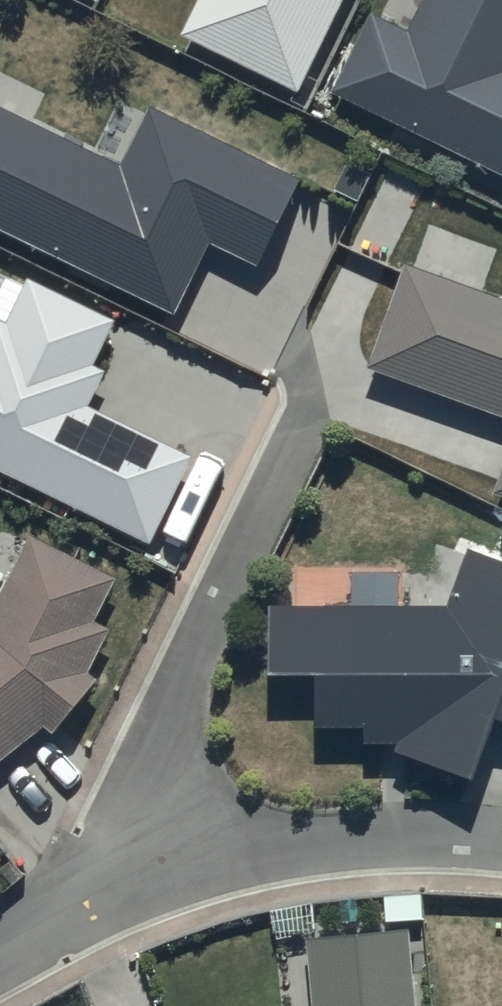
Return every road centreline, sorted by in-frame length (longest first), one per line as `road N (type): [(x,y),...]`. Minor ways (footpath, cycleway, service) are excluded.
road 1 (residential): [(326,378),(157,723),(84,908)]
road 2 (residential): [(501,843),(452,836),(310,843),(187,864),(84,908)]

